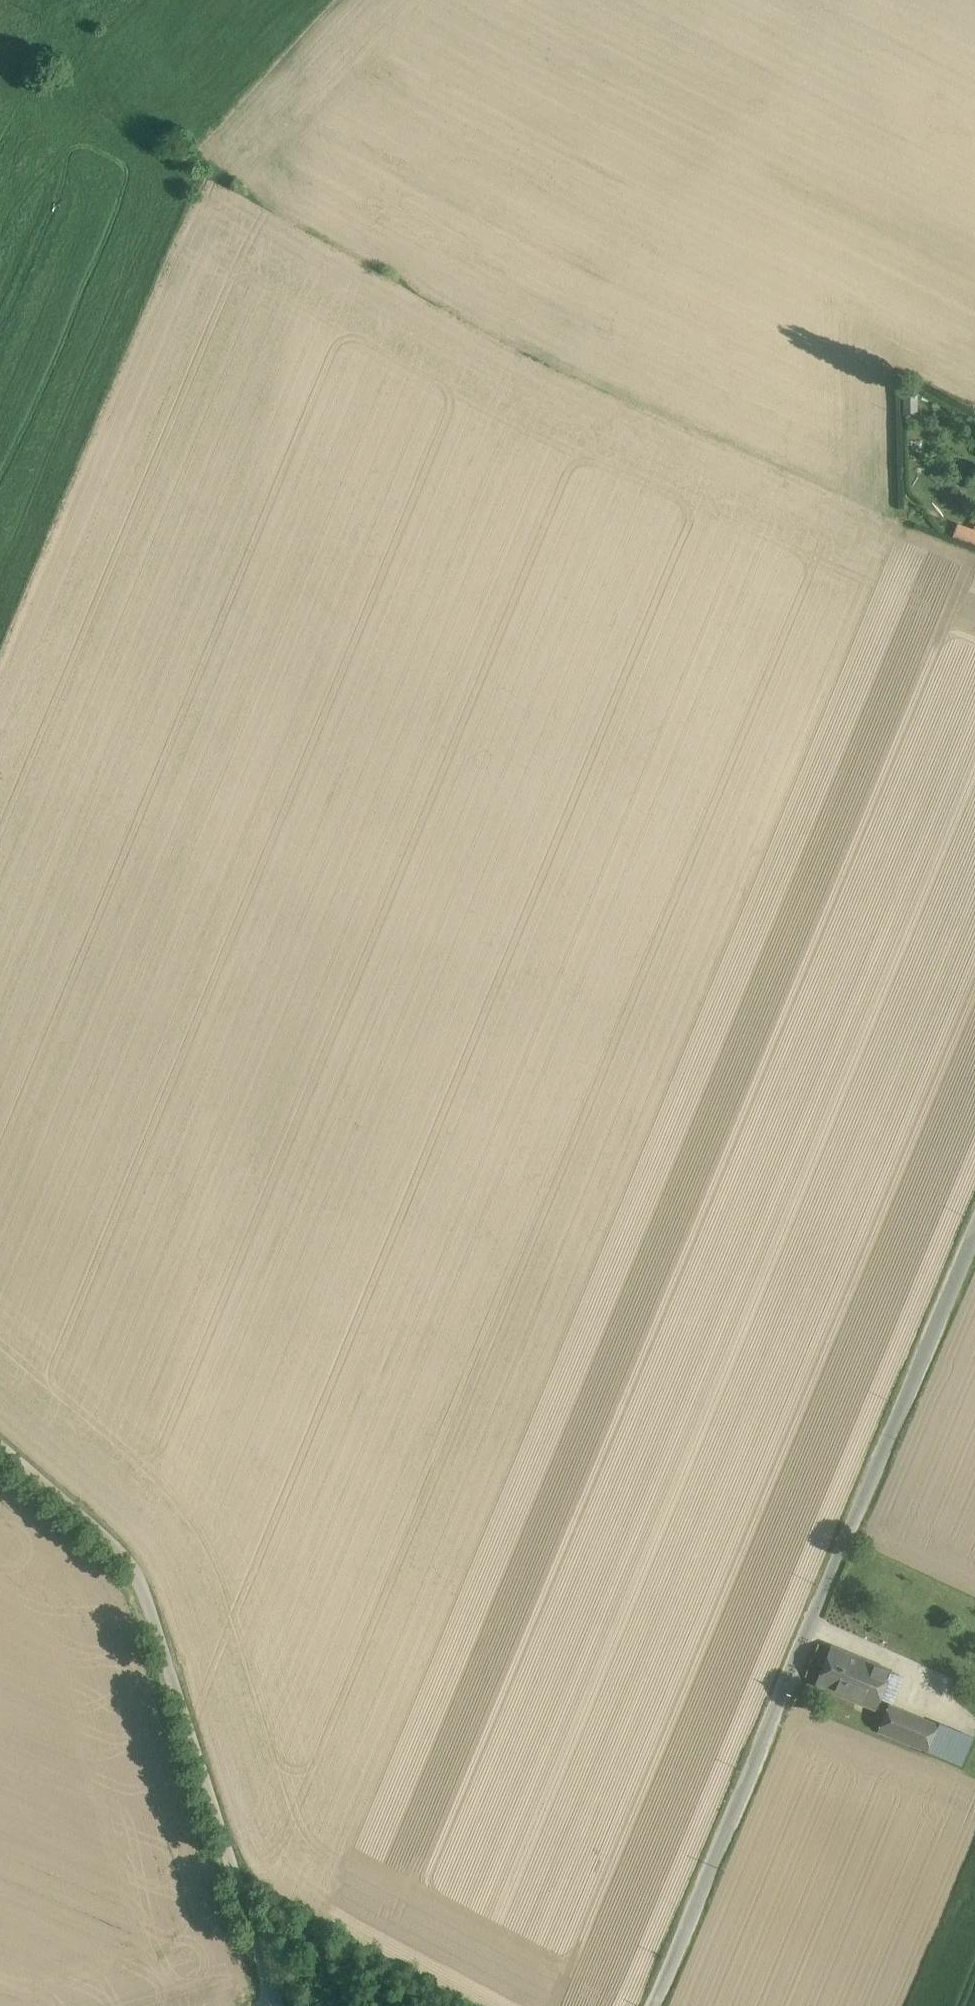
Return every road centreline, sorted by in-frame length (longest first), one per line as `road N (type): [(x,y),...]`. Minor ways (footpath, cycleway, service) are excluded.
road 1 (unclassified): [(974,1233),(656,2005)]
road 2 (track): [(268,2005),(247,1912),(139,1574),(99,1525),(0,1441)]

